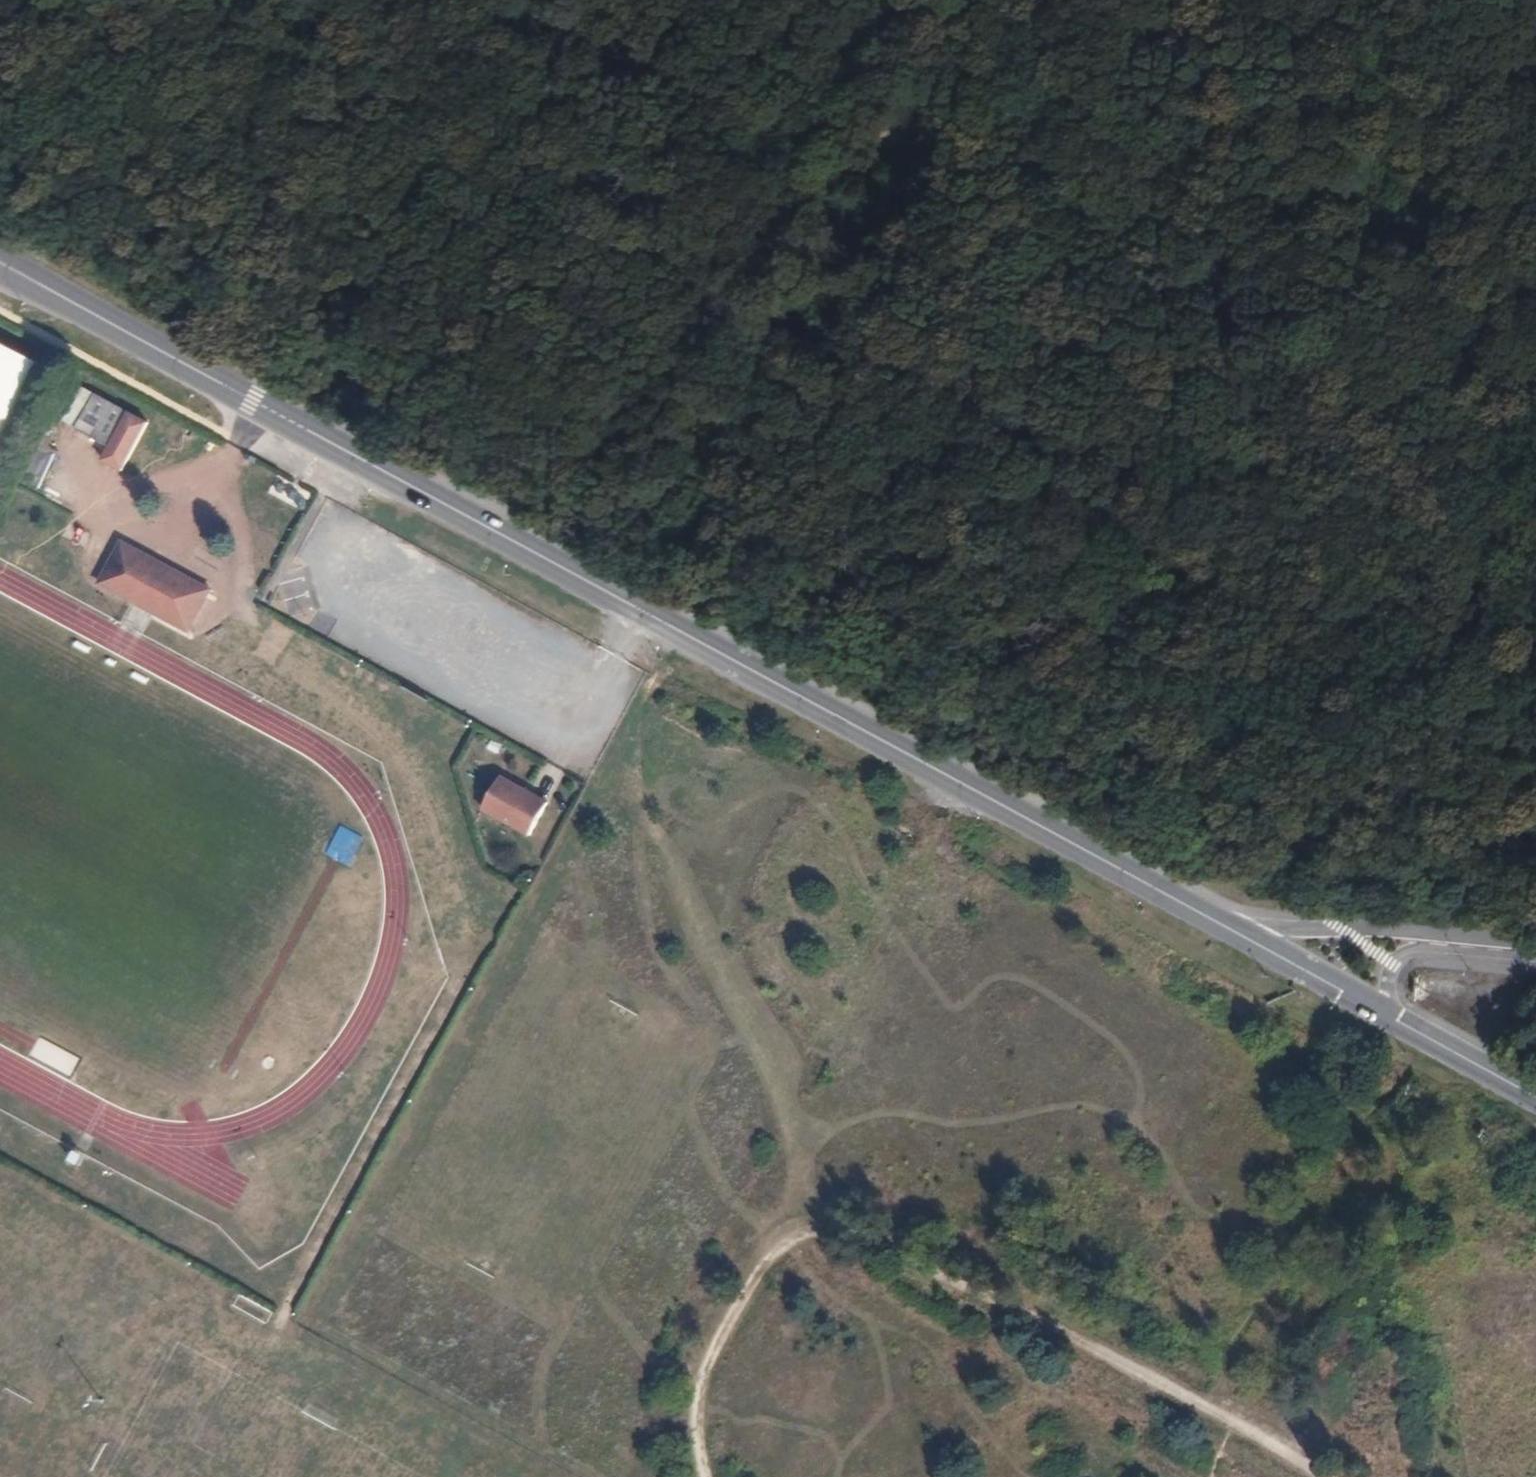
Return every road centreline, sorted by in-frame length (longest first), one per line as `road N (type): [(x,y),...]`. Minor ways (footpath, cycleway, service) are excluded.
road 1 (secondary): [(1260,943),(0,266)]
road 2 (secondary): [(1535,1097),(1260,943)]
road 3 (tertiary): [(1535,926),(1423,917),(1260,943)]

